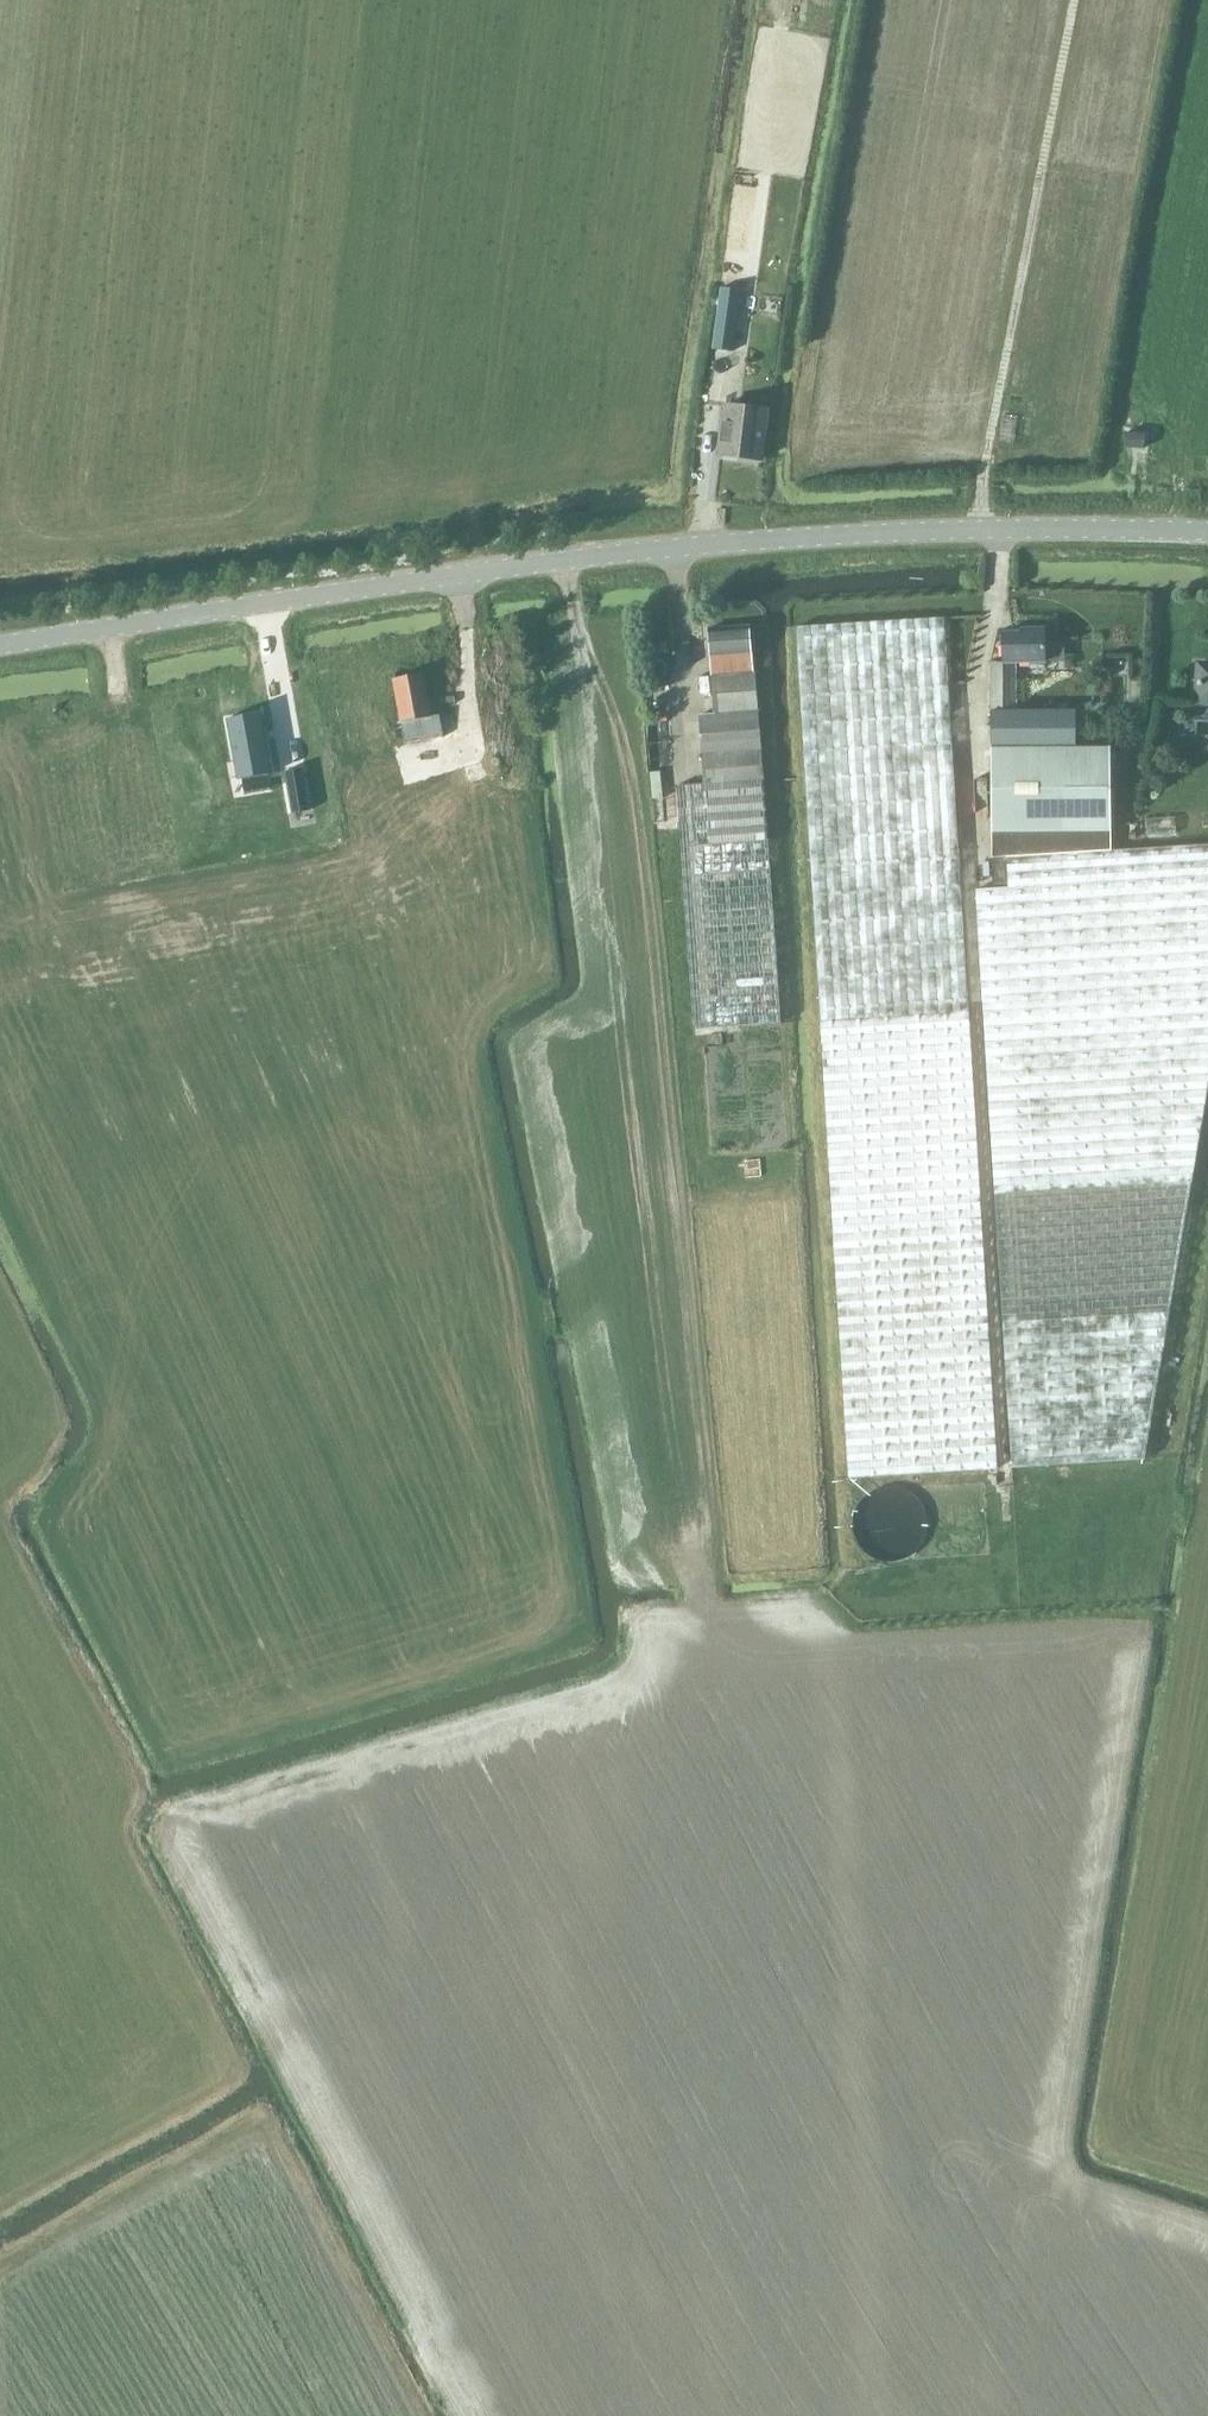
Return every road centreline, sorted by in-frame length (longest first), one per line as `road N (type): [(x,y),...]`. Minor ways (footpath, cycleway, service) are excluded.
road 1 (unclassified): [(0,649),(344,582),(749,538),(985,529),(1207,532)]
road 2 (track): [(1074,0),(986,466),(985,529)]
road 3 (track): [(594,731),(567,561)]

